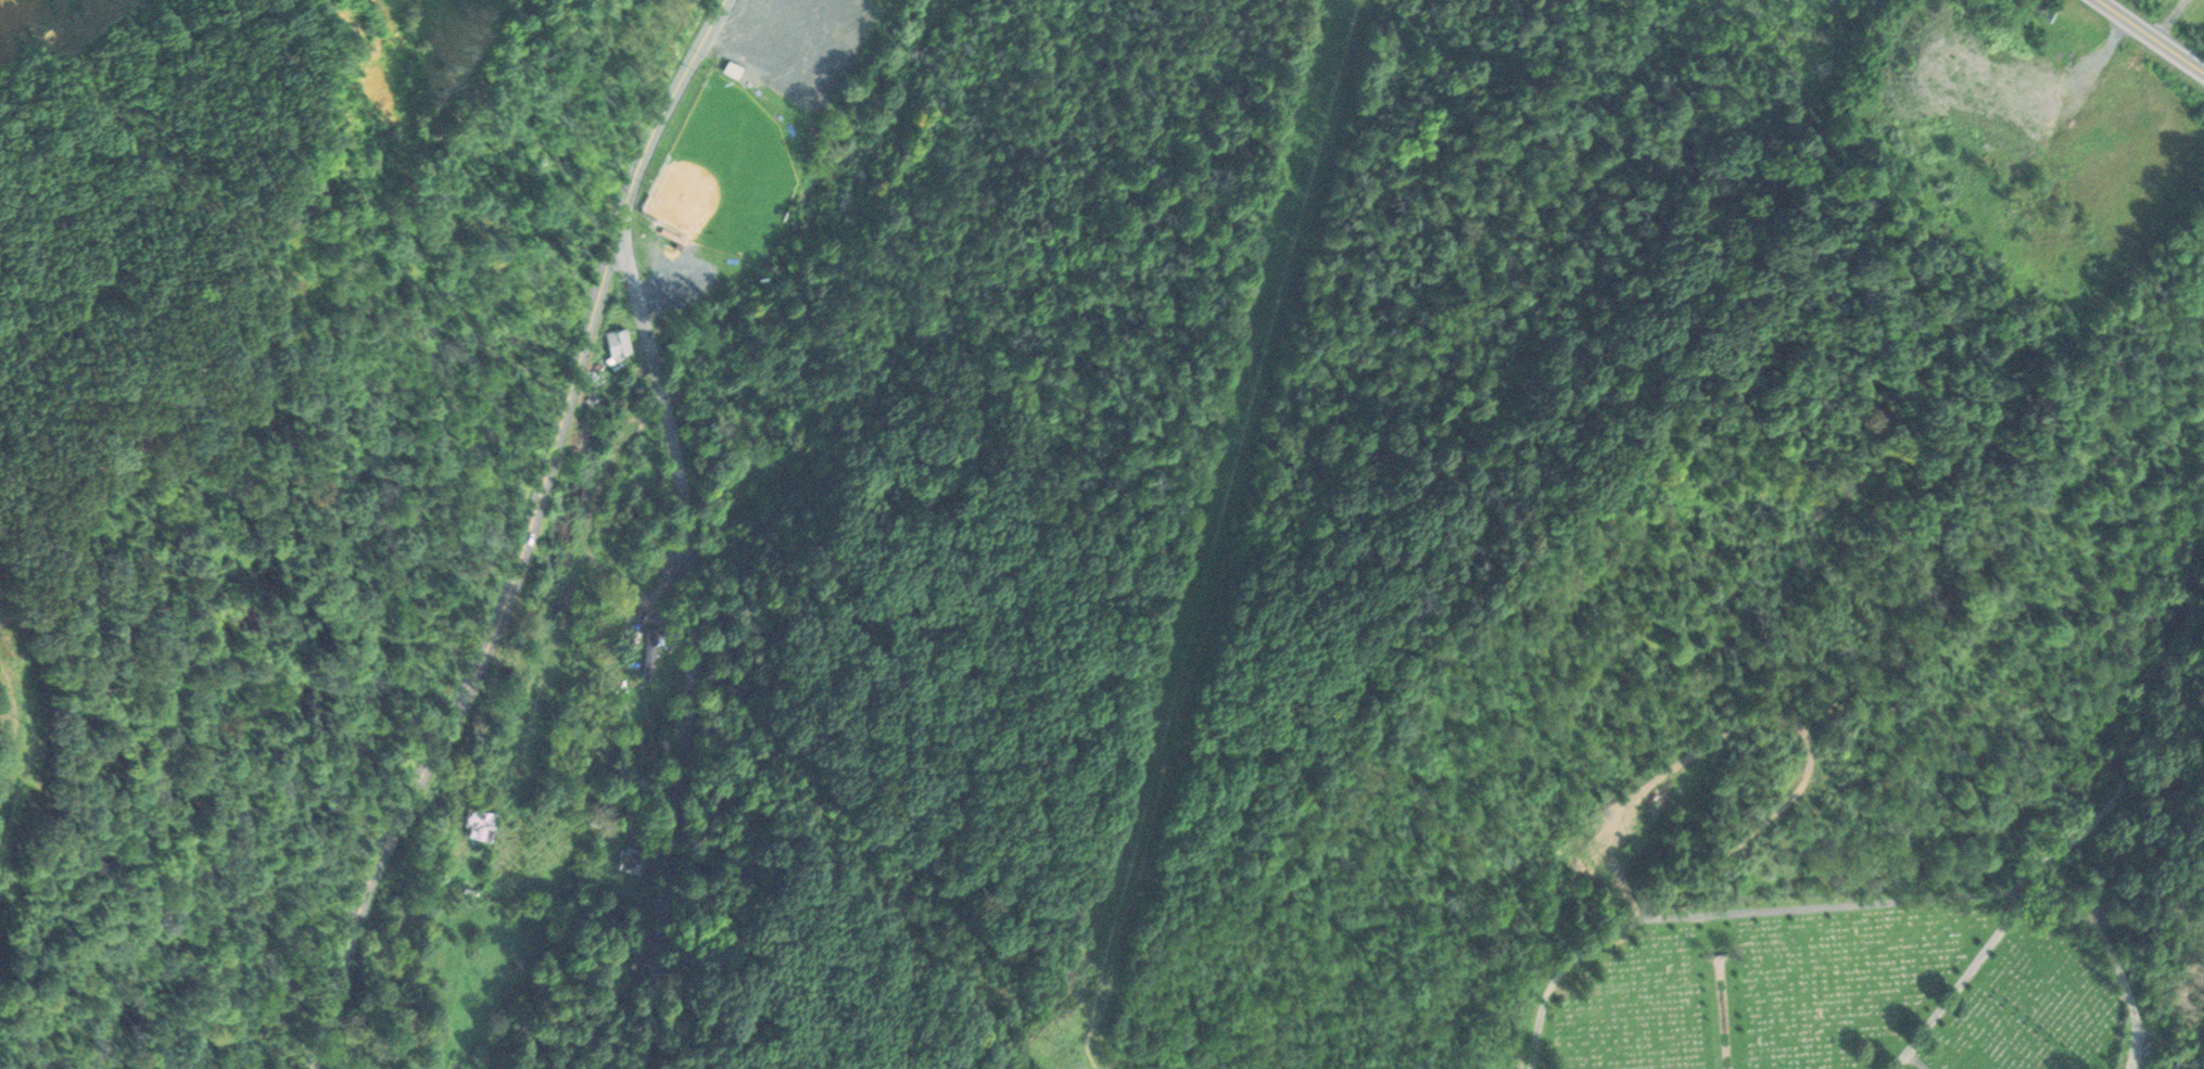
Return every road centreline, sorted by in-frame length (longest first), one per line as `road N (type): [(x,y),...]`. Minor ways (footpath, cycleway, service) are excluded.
road 1 (tertiary): [(309,1068),(371,876),(498,620),(632,179),(725,0)]
road 2 (residential): [(642,1068),(694,639),(687,527),(655,367)]
road 3 (track): [(1638,922),(1647,904),(1700,875),(1799,789),(1809,772),(1803,735),(1777,720),(1741,728),(1633,797),(1603,839)]
road 4 (primary): [(2203,74),(2097,0)]
road 5 (residential): [(649,345),(618,228)]

